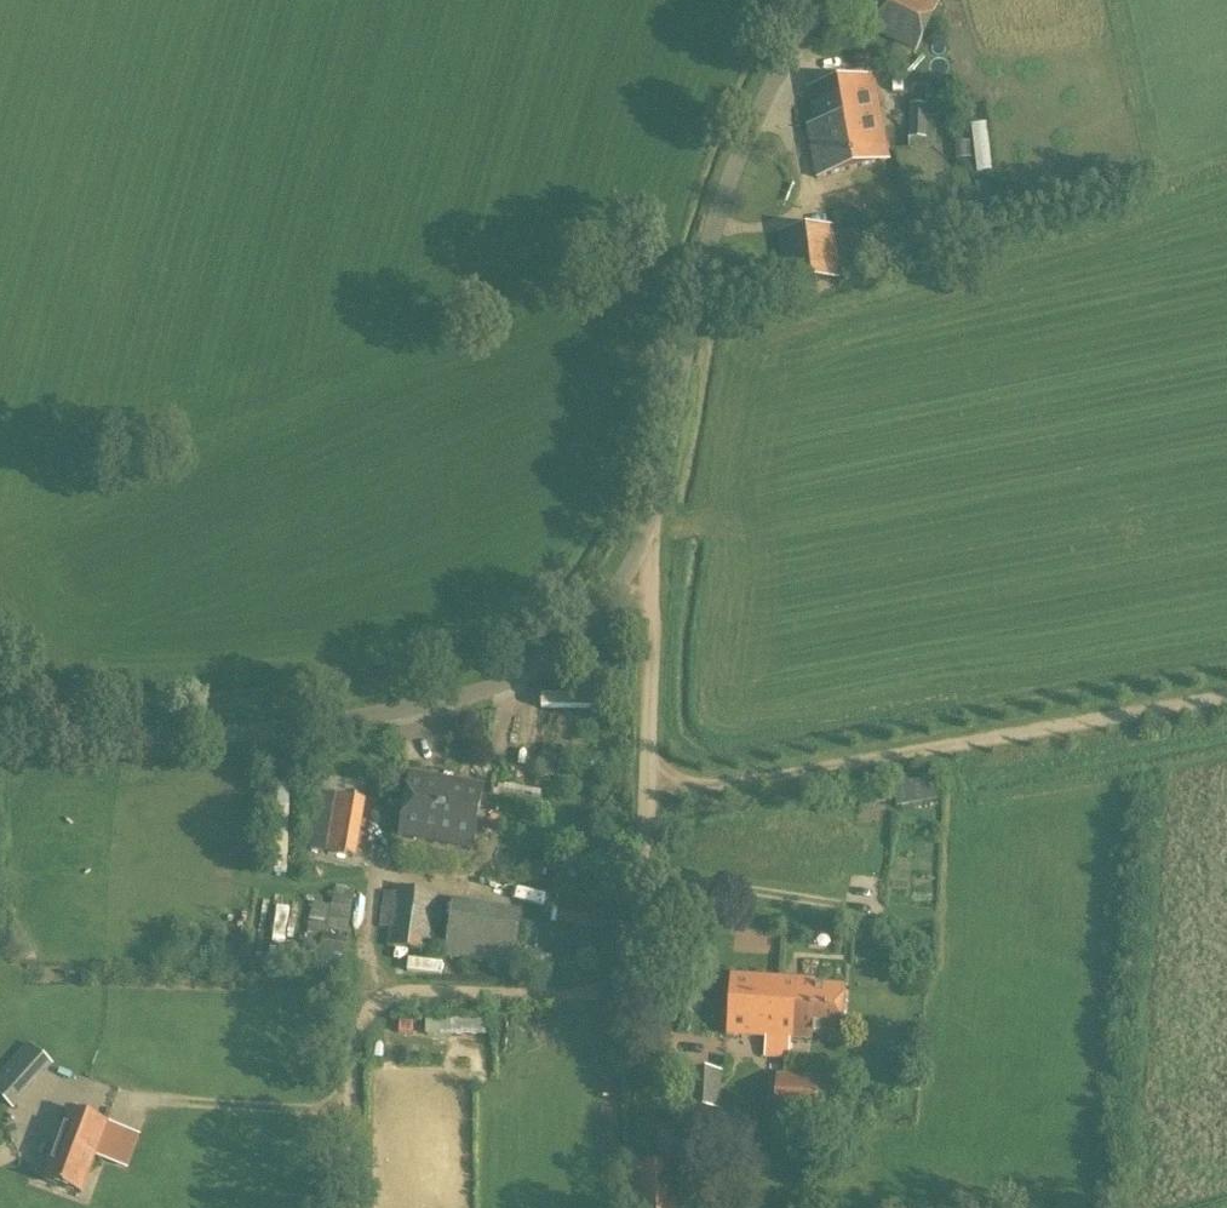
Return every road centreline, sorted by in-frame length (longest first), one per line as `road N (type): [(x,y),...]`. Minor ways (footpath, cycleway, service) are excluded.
road 1 (unclassified): [(0,733),(165,740),(406,718),(523,687),(590,639),(649,538),(702,279),(744,140),(814,0)]
road 2 (track): [(349,1207),(357,1044),(408,995),(563,993),(597,967),(629,897),(642,551)]

